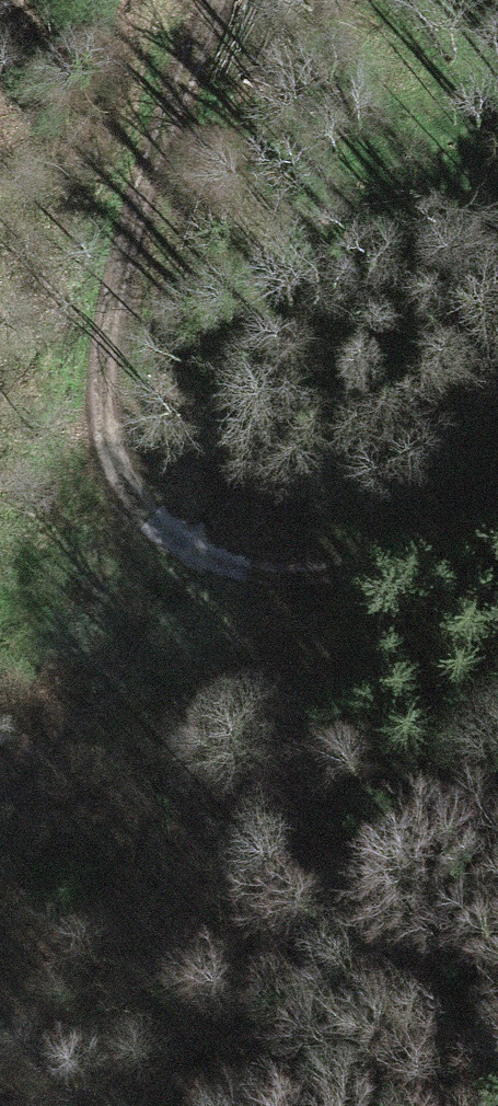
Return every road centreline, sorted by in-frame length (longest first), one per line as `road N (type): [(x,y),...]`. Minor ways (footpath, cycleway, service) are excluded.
road 1 (track): [(229,0),(117,273),(101,358),(101,431),(124,490),(166,551),(228,576),(312,577),(397,554),(497,493)]
road 2 (track): [(0,818),(129,634),(166,551)]

